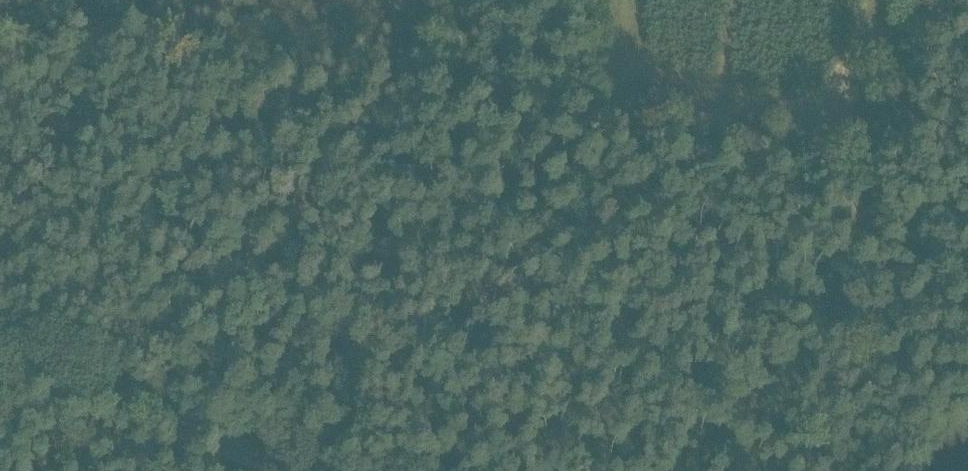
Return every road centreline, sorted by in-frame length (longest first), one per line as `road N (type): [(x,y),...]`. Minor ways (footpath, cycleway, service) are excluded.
road 1 (secondary): [(280,470),(0,354)]

